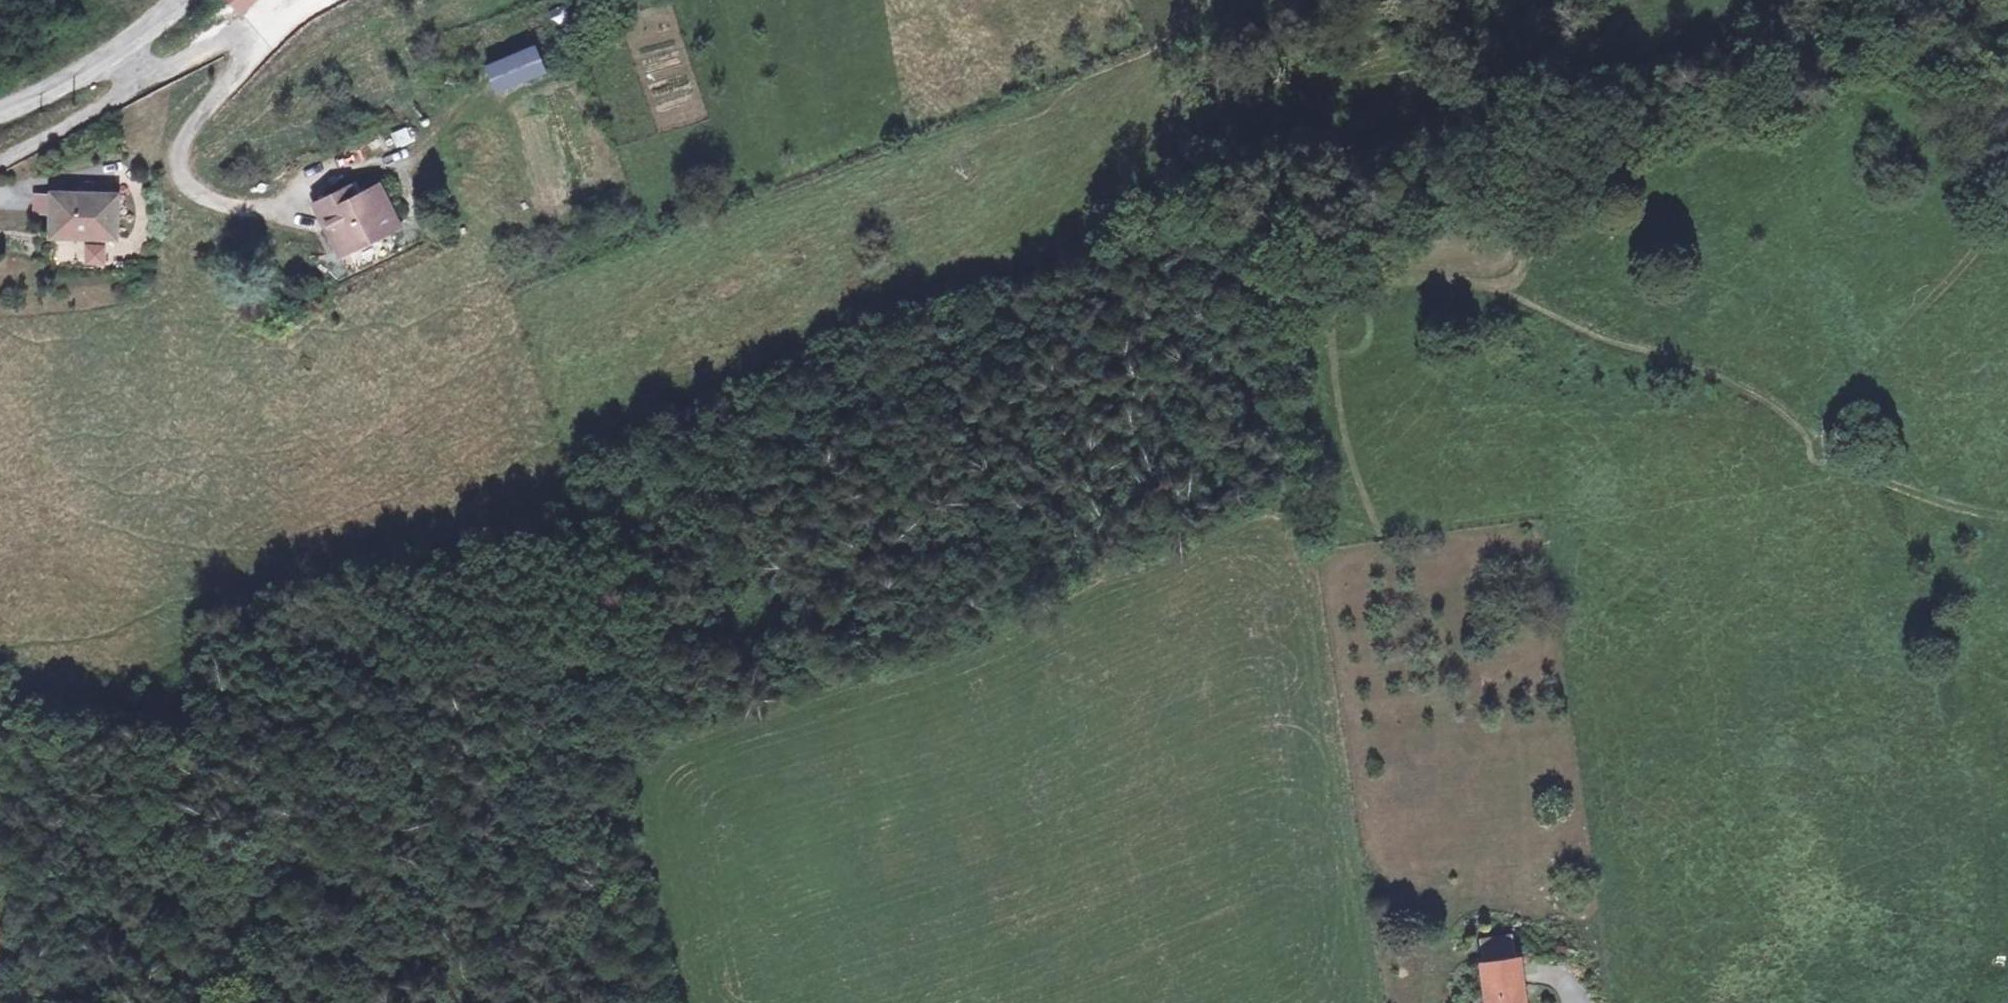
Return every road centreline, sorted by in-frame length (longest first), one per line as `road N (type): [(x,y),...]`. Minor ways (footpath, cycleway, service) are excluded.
road 1 (tertiary): [(0,113),(120,51),(179,0)]

